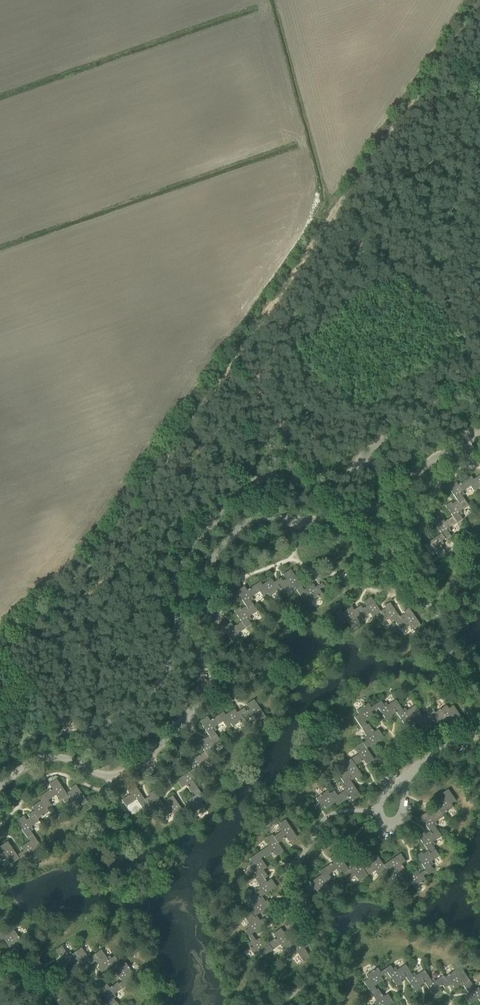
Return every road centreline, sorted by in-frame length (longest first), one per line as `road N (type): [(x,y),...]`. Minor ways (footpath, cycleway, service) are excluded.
road 1 (track): [(476,0),(107,534),(0,644)]

